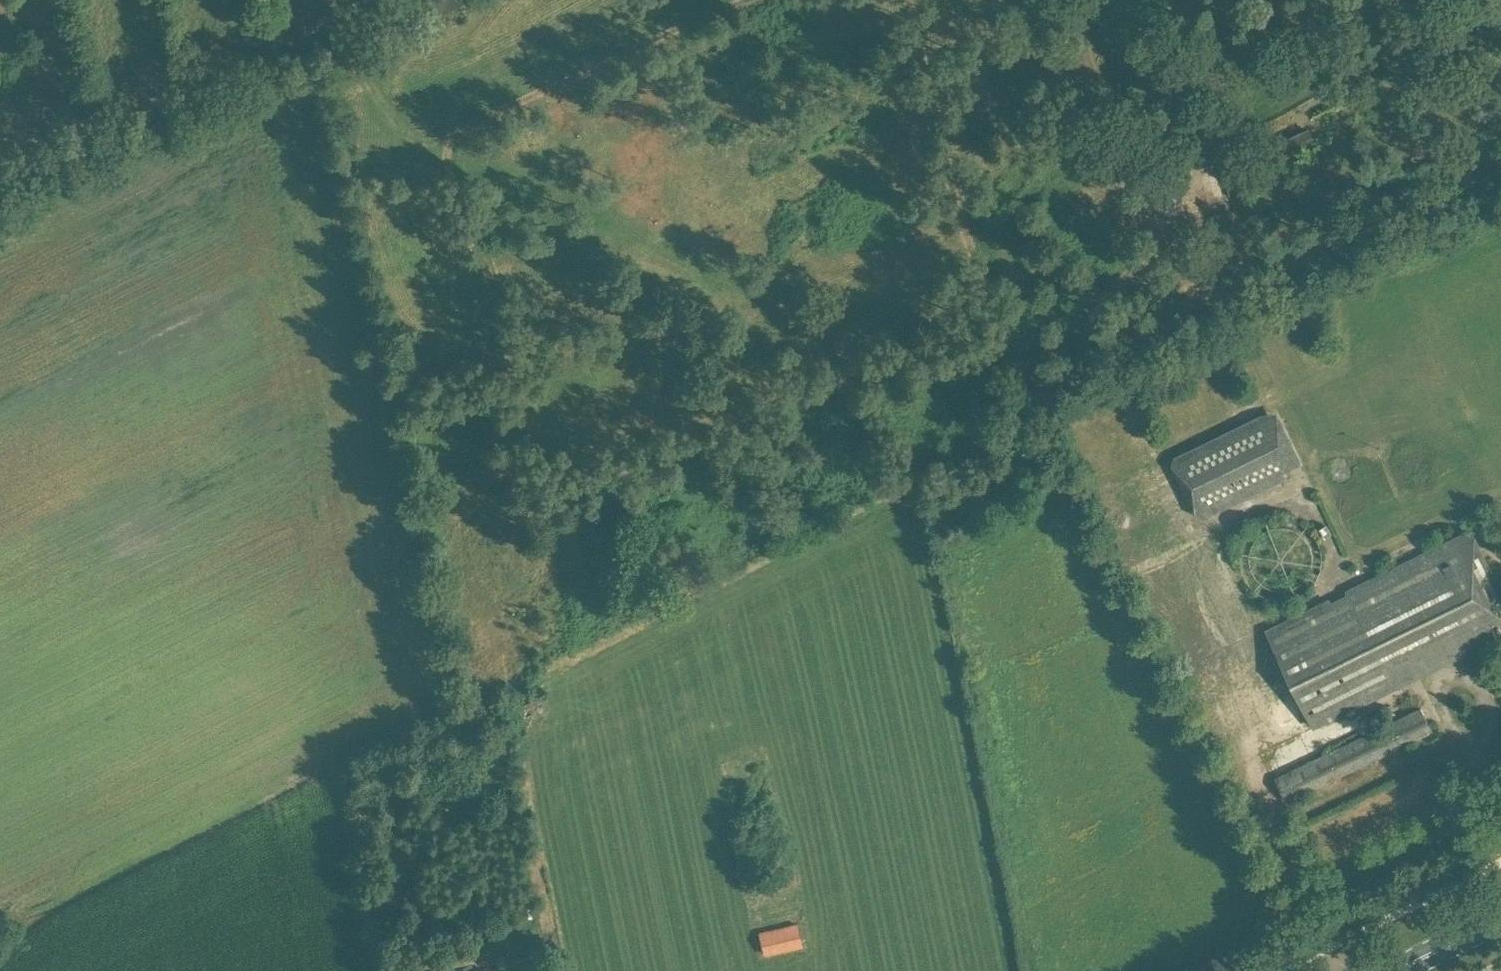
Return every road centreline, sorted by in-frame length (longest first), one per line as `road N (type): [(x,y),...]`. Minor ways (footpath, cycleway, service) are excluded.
road 1 (track): [(1046,0),(1048,23),(1022,100),(974,145),(1012,248),(1008,298),(1043,302),(1098,288),(1133,237)]
road 2 (track): [(325,19),(395,123),(422,153),(448,164)]
road 3 (track): [(1133,237),(1152,271),(1185,281),(1268,241)]

